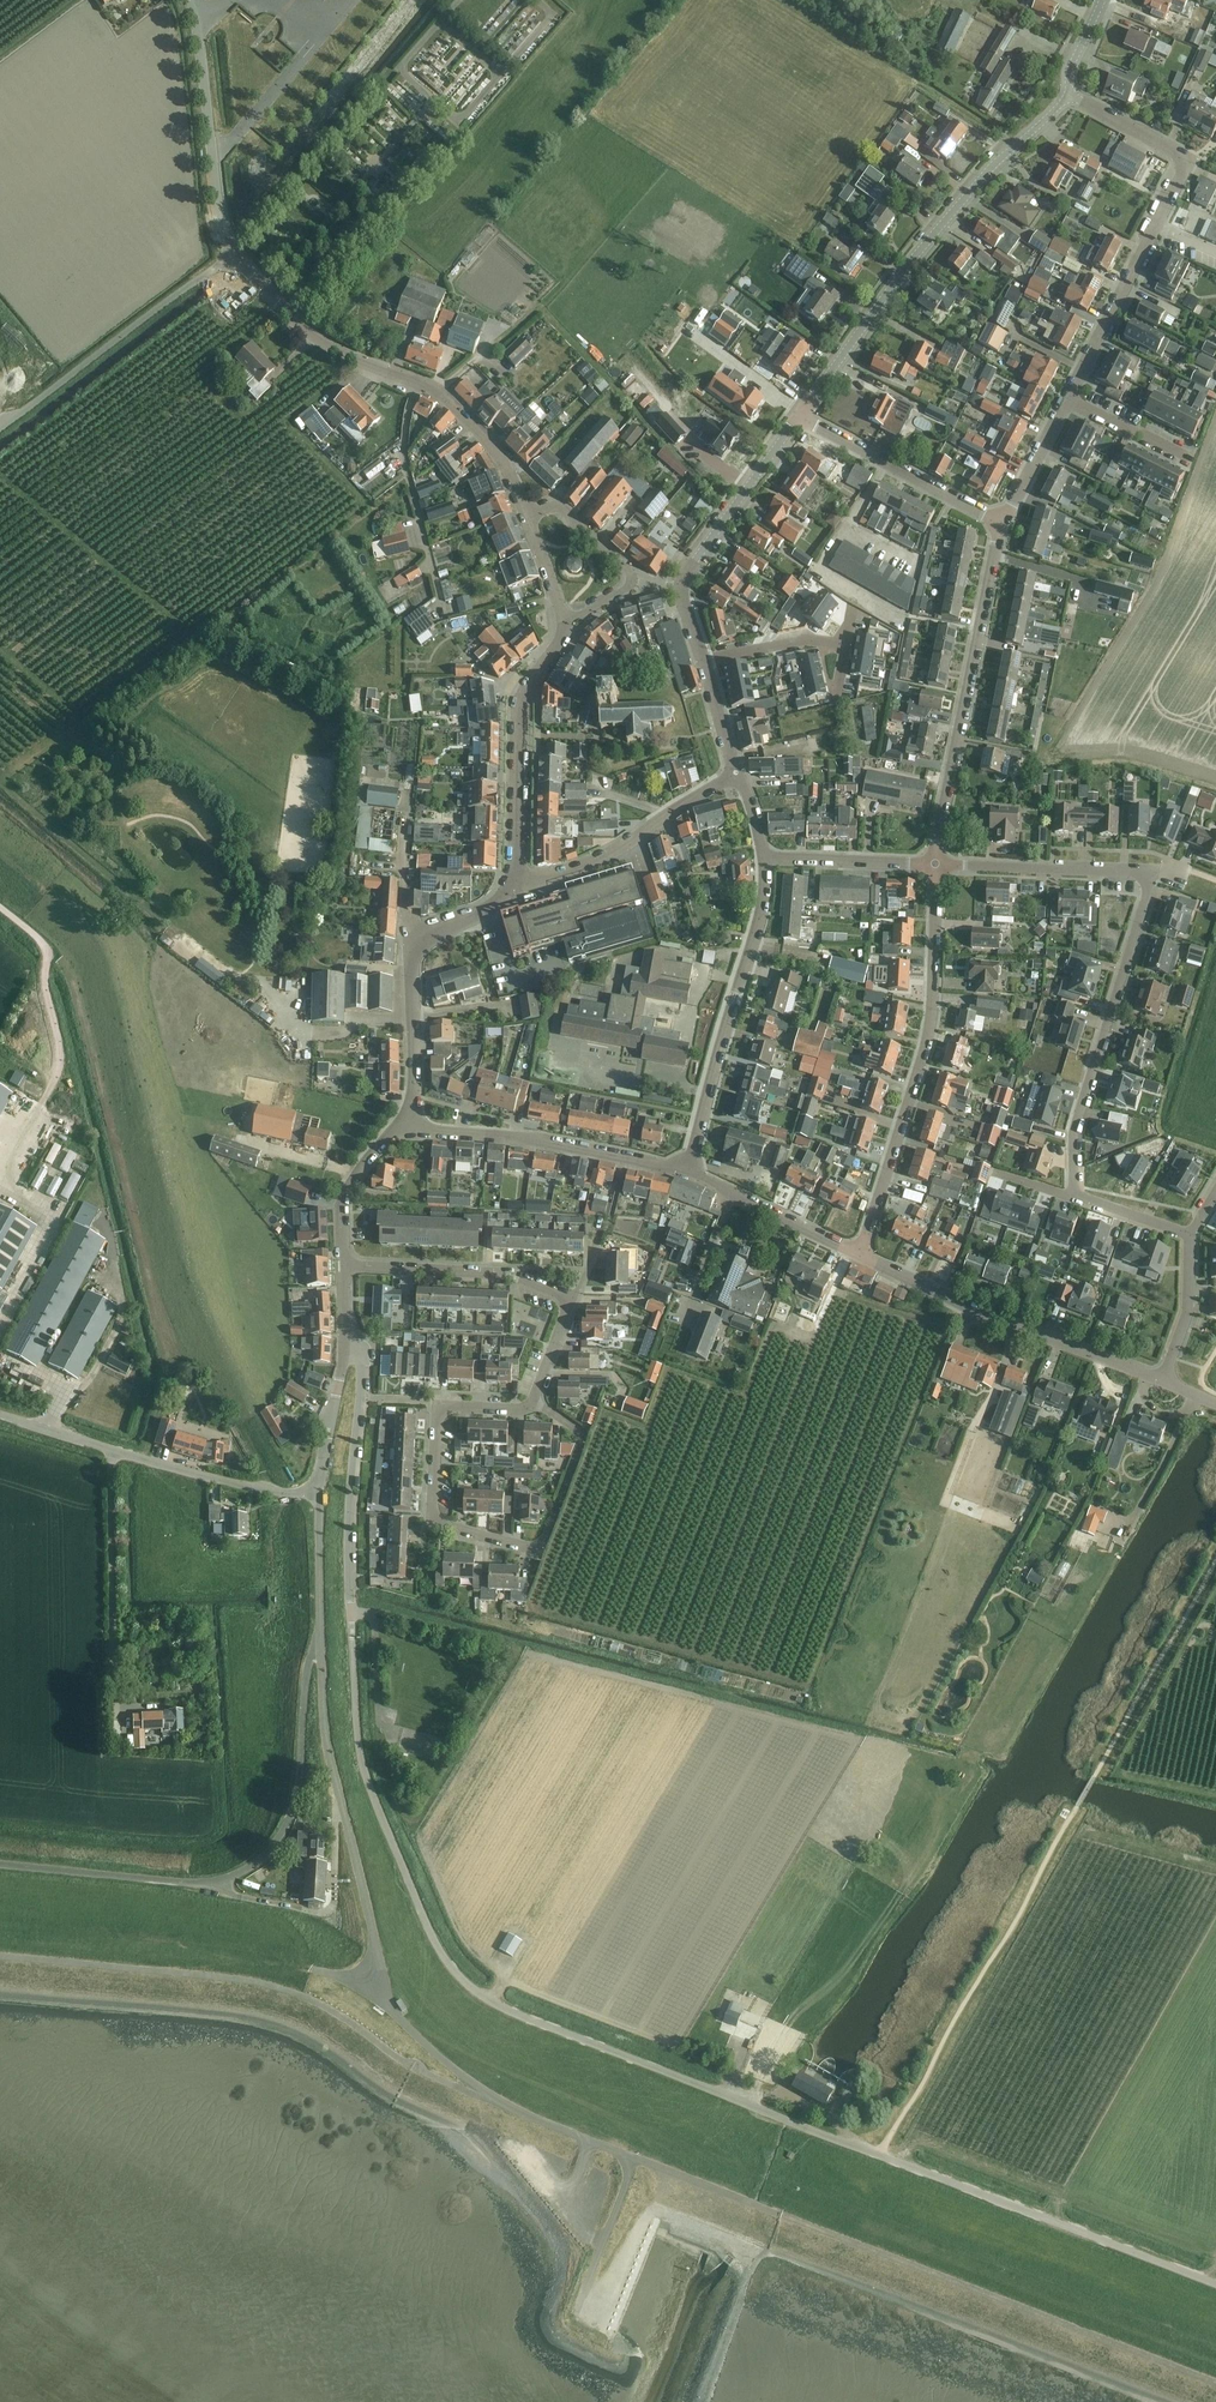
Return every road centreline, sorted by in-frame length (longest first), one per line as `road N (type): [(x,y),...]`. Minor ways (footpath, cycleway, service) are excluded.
road 1 (unclassified): [(1215,2287),(490,2001),(444,1958),(368,1783),(352,1627)]
road 2 (unclassified): [(321,1654),(308,1670),(288,1838),(268,1862),(226,1884),(0,1867)]
road 3 (tertiary): [(800,416),(909,263),(989,168),(1066,96)]
road 4 (residential): [(1064,400),(1184,169),(1174,151),(1066,96)]
road 5 (residential): [(862,1255),(932,1018),(937,865)]
road 6 (residential): [(582,1432),(587,1456),(554,1549),(444,1528),(444,1419),(458,1401)]
road 7 (residential): [(937,865),(1001,523)]
road 8 (residential): [(1075,1198),(1074,1123),(1151,872)]
road 9 (unclassified): [(378,1981),(331,1772),(321,1654)]
road 10 (residential): [(1164,1381),(862,1255)]
road 11 (unclassified): [(317,1496),(216,1484),(0,1422)]
road 12 (residential): [(688,1172),(756,943),(761,859)]
road 13 (unclassified): [(635,2157),(477,2090),(391,2009),(378,1981)]
road 14 (unclassified): [(635,2157),(578,2309),(584,2318),(606,2319),(657,2213)]
road 15 (residential): [(352,1627),(362,1355),(349,1342)]
road 16 (residential): [(515,888),(518,698),(565,623)]
road 17 (residential): [(688,1172),(416,1127)]
road 18 (residential): [(232,260),(190,0)]
road 19 (unclassified): [(0,429),(209,273)]
road 20 (residential): [(515,888),(593,862),(736,772)]
road 21 (residential): [(416,1127),(410,964),(424,937),(477,916)]
road 22 (residential): [(416,385),(403,420),(403,467),(440,621)]
road 23 (residential): [(574,1299),(488,1267),(347,1264)]
road 24 (residential): [(1001,523),(800,416)]
road 25 (residential): [(527,512),(550,506),(639,586),(565,623)]
road 26 (residential): [(416,385),(315,339),(232,260)]
road 27 (residential): [(1151,872),(937,865)]
road 28 (tertiary): [(681,581),(800,416)]
road 29 (residential): [(862,1255),(688,1172)]
road 30 (residential): [(477,916),(503,982),(610,954)]
road 31 (residential): [(937,865),(761,859)]
road 32 (residential): [(527,512),(503,464),(443,396),(416,385)]
road 33 (residential): [(416,1127),(353,1181),(344,1207),(347,1264)]
road 34 (unclassified): [(784,2217),(635,2157)]
road 35 (unclassified): [(321,1654),(317,1496)]
road 36 (residential): [(349,1342),(317,1496)]
road 37 (residential): [(1164,1381),(1190,1311),(1188,1236)]
road 38 (residential): [(845,645),(764,645),(703,658)]
road 39 (residential): [(1001,523),(1064,400)]
road 40 (unclassified): [(1179,458),(1064,400)]

